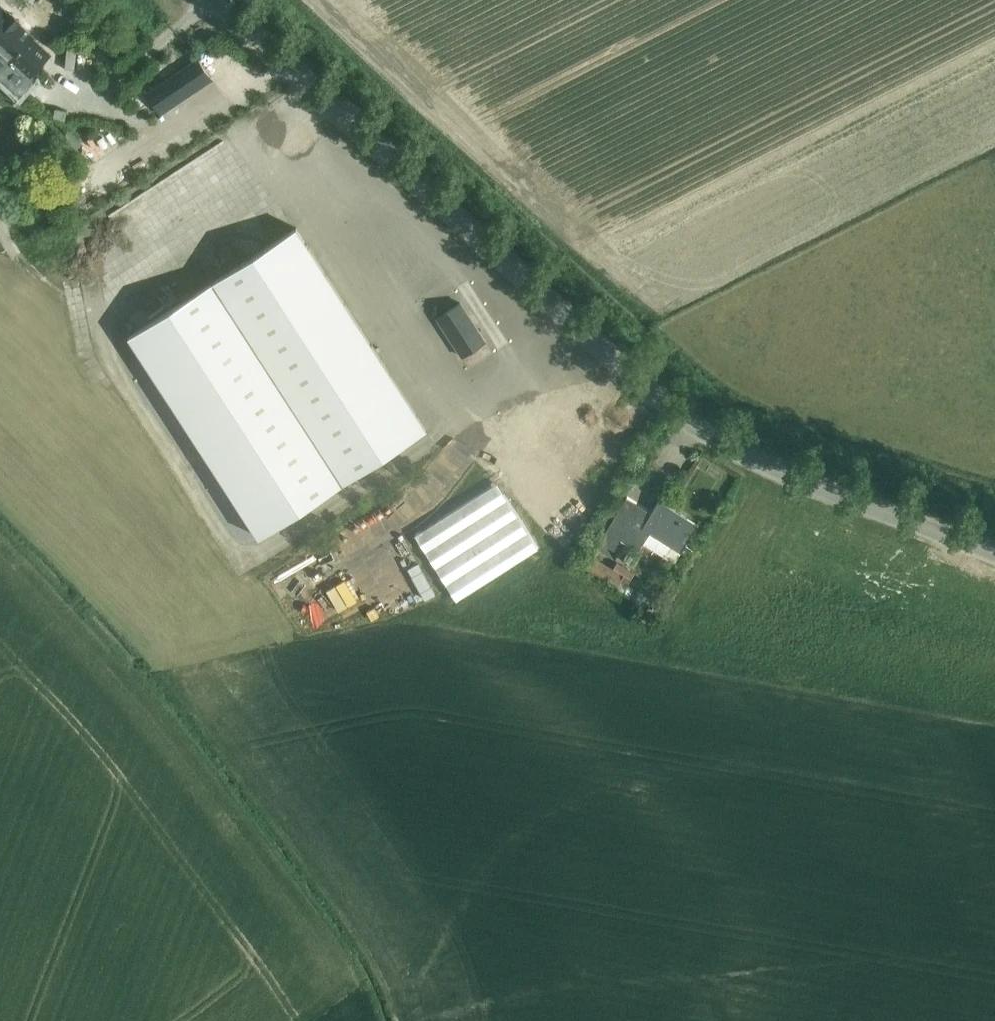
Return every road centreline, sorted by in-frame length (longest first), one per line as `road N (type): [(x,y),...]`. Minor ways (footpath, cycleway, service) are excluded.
road 1 (unclassified): [(994,553),(817,486),(701,430),(219,0)]

